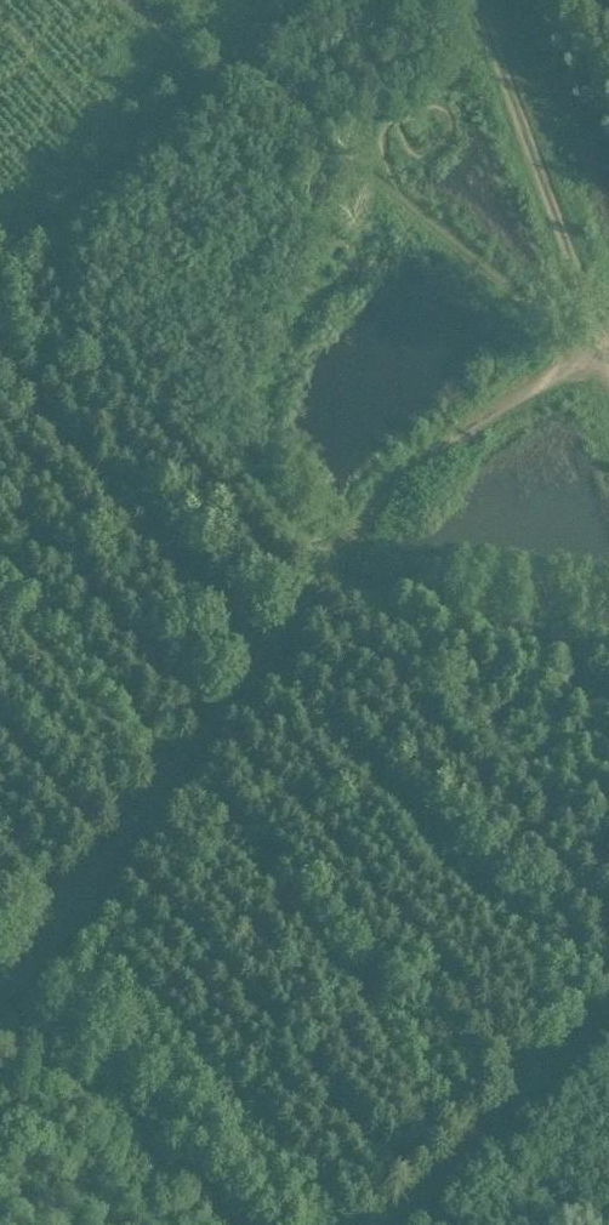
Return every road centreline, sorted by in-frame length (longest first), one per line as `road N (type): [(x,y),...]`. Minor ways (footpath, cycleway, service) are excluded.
road 1 (track): [(311,590),(0,988)]
road 2 (track): [(608,352),(495,409),(402,473),(311,590)]
road 3 (track): [(608,358),(476,0)]
road 4 (track): [(607,353),(519,298),(311,129)]
road 5 (track): [(311,129),(128,0)]

